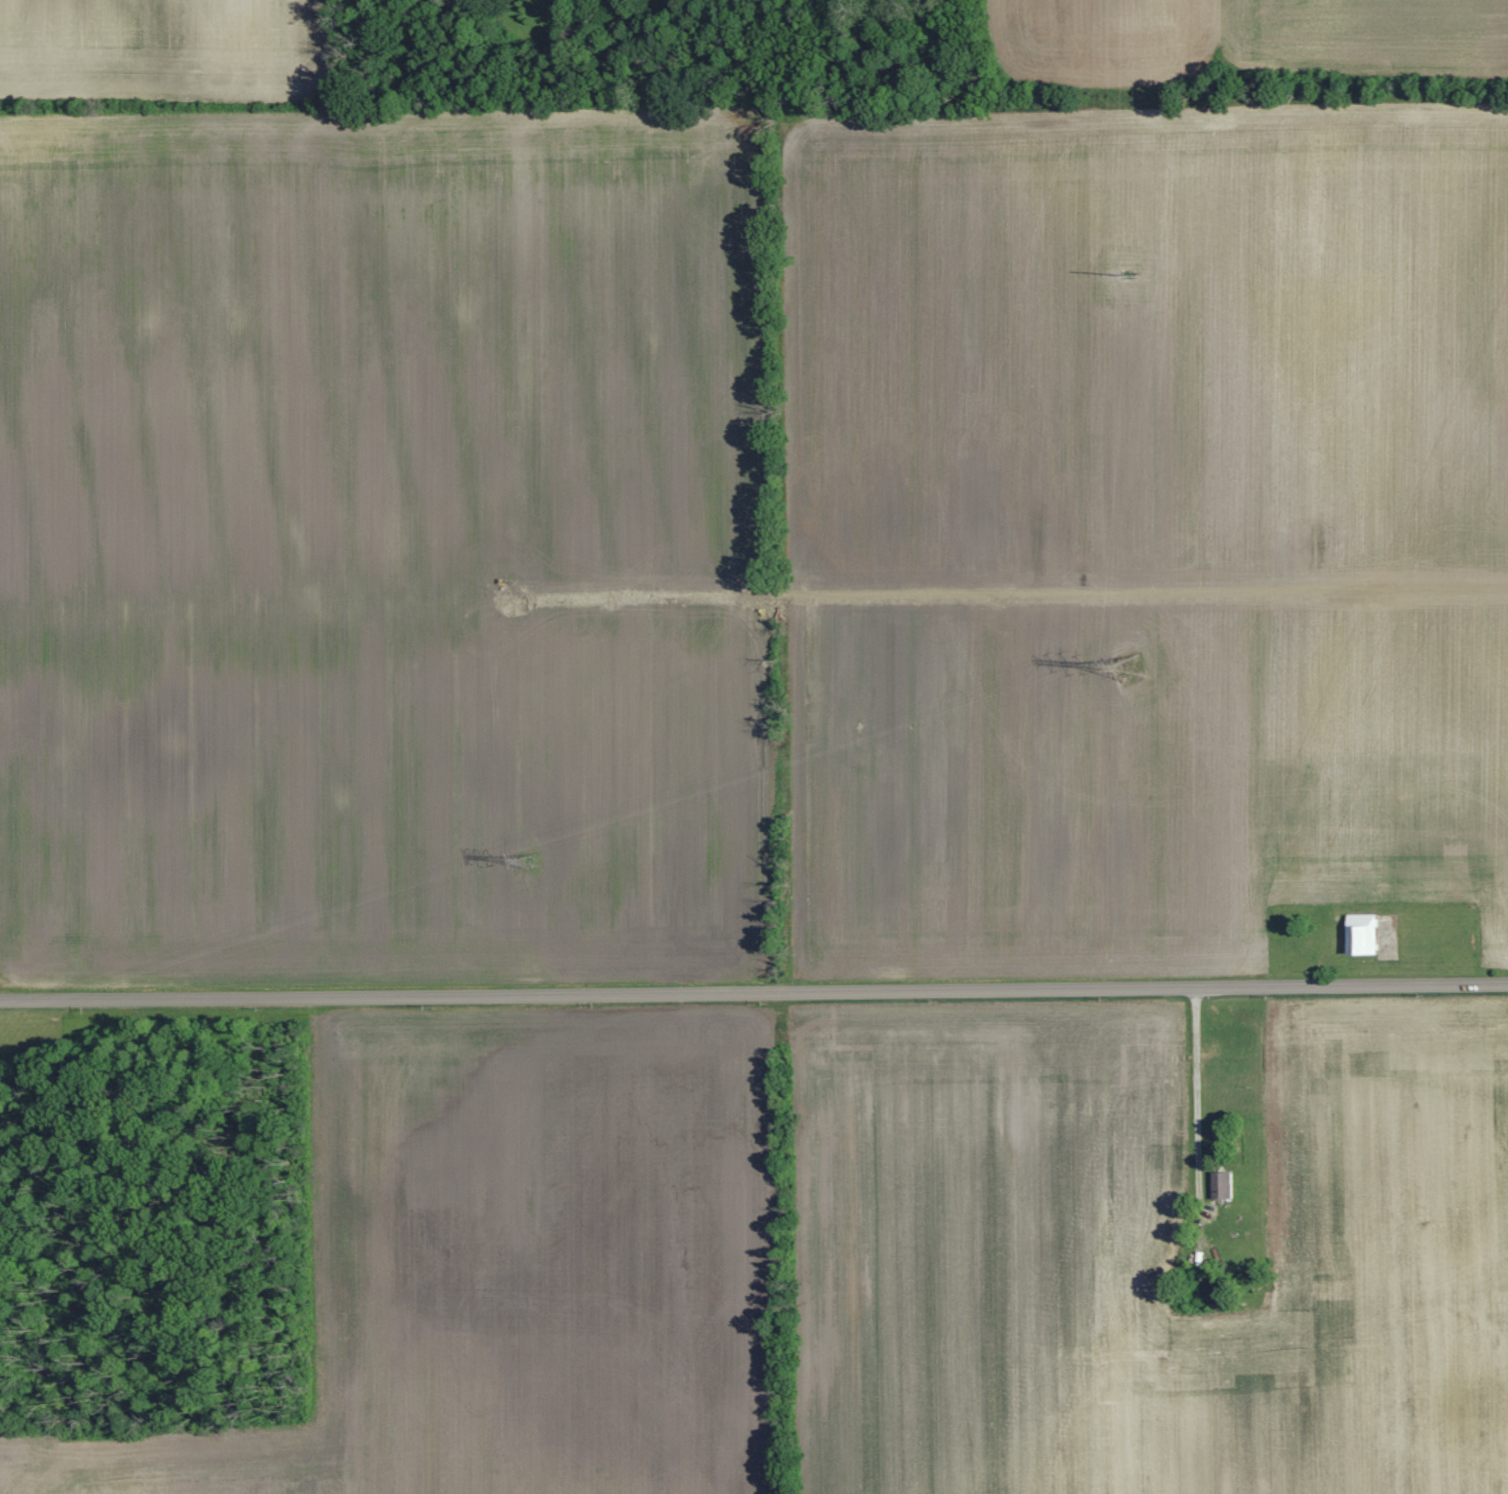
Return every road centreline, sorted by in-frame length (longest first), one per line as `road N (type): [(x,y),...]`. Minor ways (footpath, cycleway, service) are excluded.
road 1 (tertiary): [(0,999),(1507,983)]

